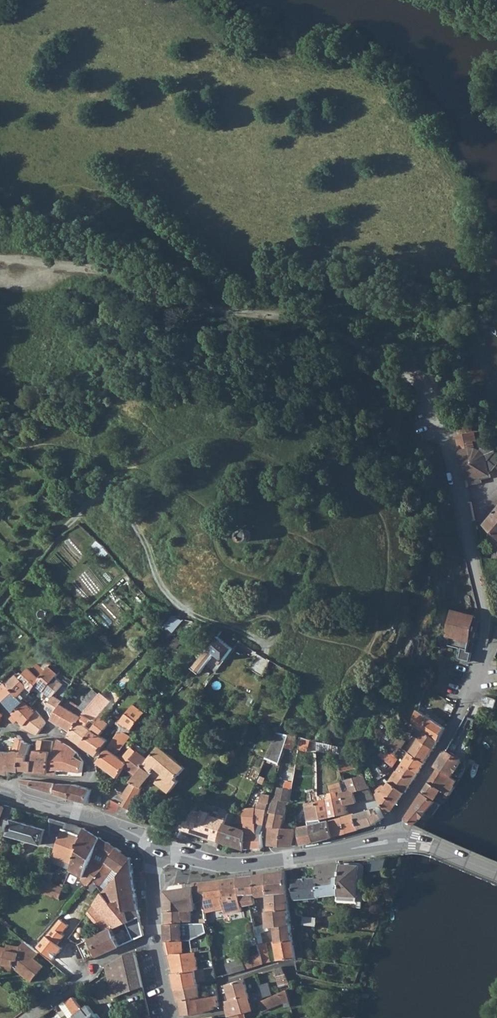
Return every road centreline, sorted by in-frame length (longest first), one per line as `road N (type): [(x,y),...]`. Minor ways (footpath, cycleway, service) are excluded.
road 1 (track): [(0,259),(98,270),(191,306),(296,319),(344,340),(425,395)]
road 2 (unclassified): [(425,395),(453,469),(486,614),(482,669)]
road 3 (secondary): [(159,848),(237,866),(397,840)]
road 4 (track): [(88,505),(112,512),(136,533),(178,607),(210,626),(249,628)]
road 5 (residential): [(482,669),(396,820),(397,840)]
road 6 (secondary): [(0,792),(87,816),(159,848)]
road 7 (residential): [(157,941),(99,962),(29,1017)]

